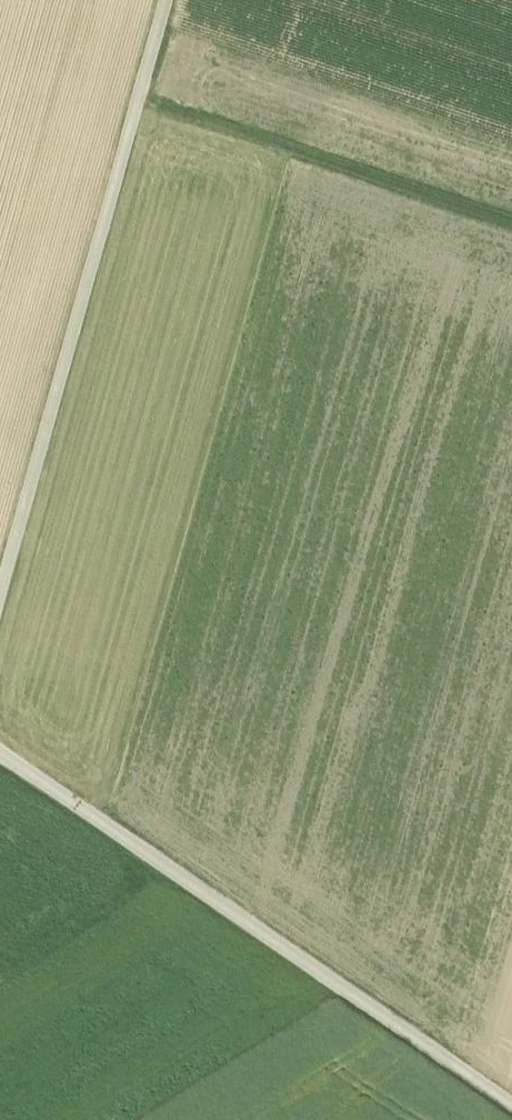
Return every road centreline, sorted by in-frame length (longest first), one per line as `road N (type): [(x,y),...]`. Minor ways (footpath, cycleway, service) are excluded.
road 1 (track): [(511,1108),(0,757)]
road 2 (track): [(166,0),(0,596)]
road 3 (track): [(138,102),(511,226)]

